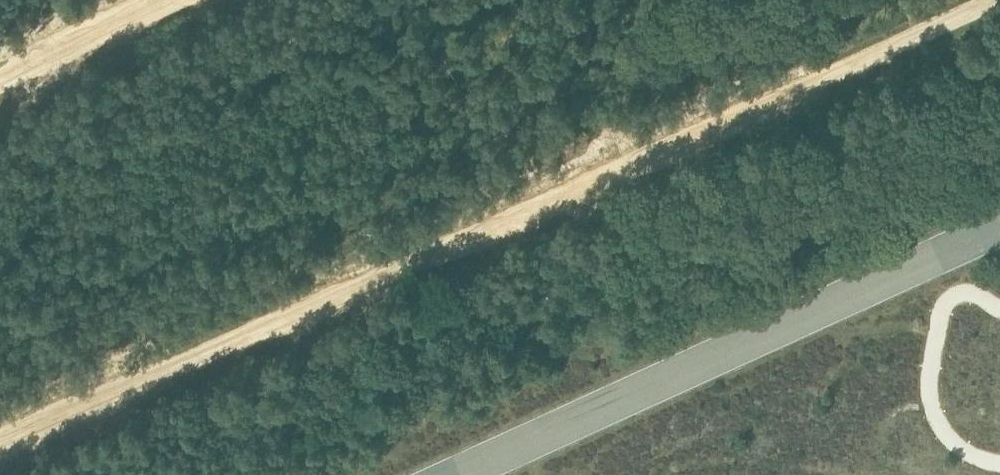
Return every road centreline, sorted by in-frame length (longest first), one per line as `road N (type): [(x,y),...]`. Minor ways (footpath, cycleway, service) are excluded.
road 1 (track): [(996,0),(0,444)]
road 2 (track): [(0,94),(161,0)]

